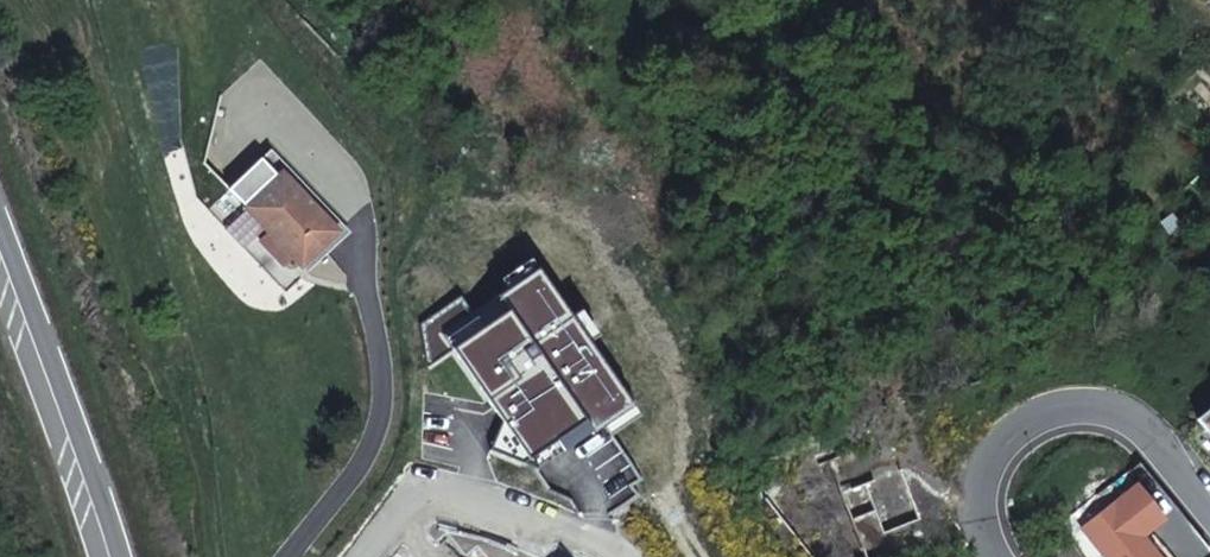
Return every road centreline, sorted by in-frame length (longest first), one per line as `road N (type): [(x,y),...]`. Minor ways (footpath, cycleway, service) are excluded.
road 1 (residential): [(1209,507),(1141,424),(1110,406),(1051,403),(1020,414),(984,456),(978,511),(996,556)]
road 2 (trunk): [(123,556),(0,206)]
road 3 (residential): [(613,556),(597,539),(456,480),(415,485),(363,556)]

